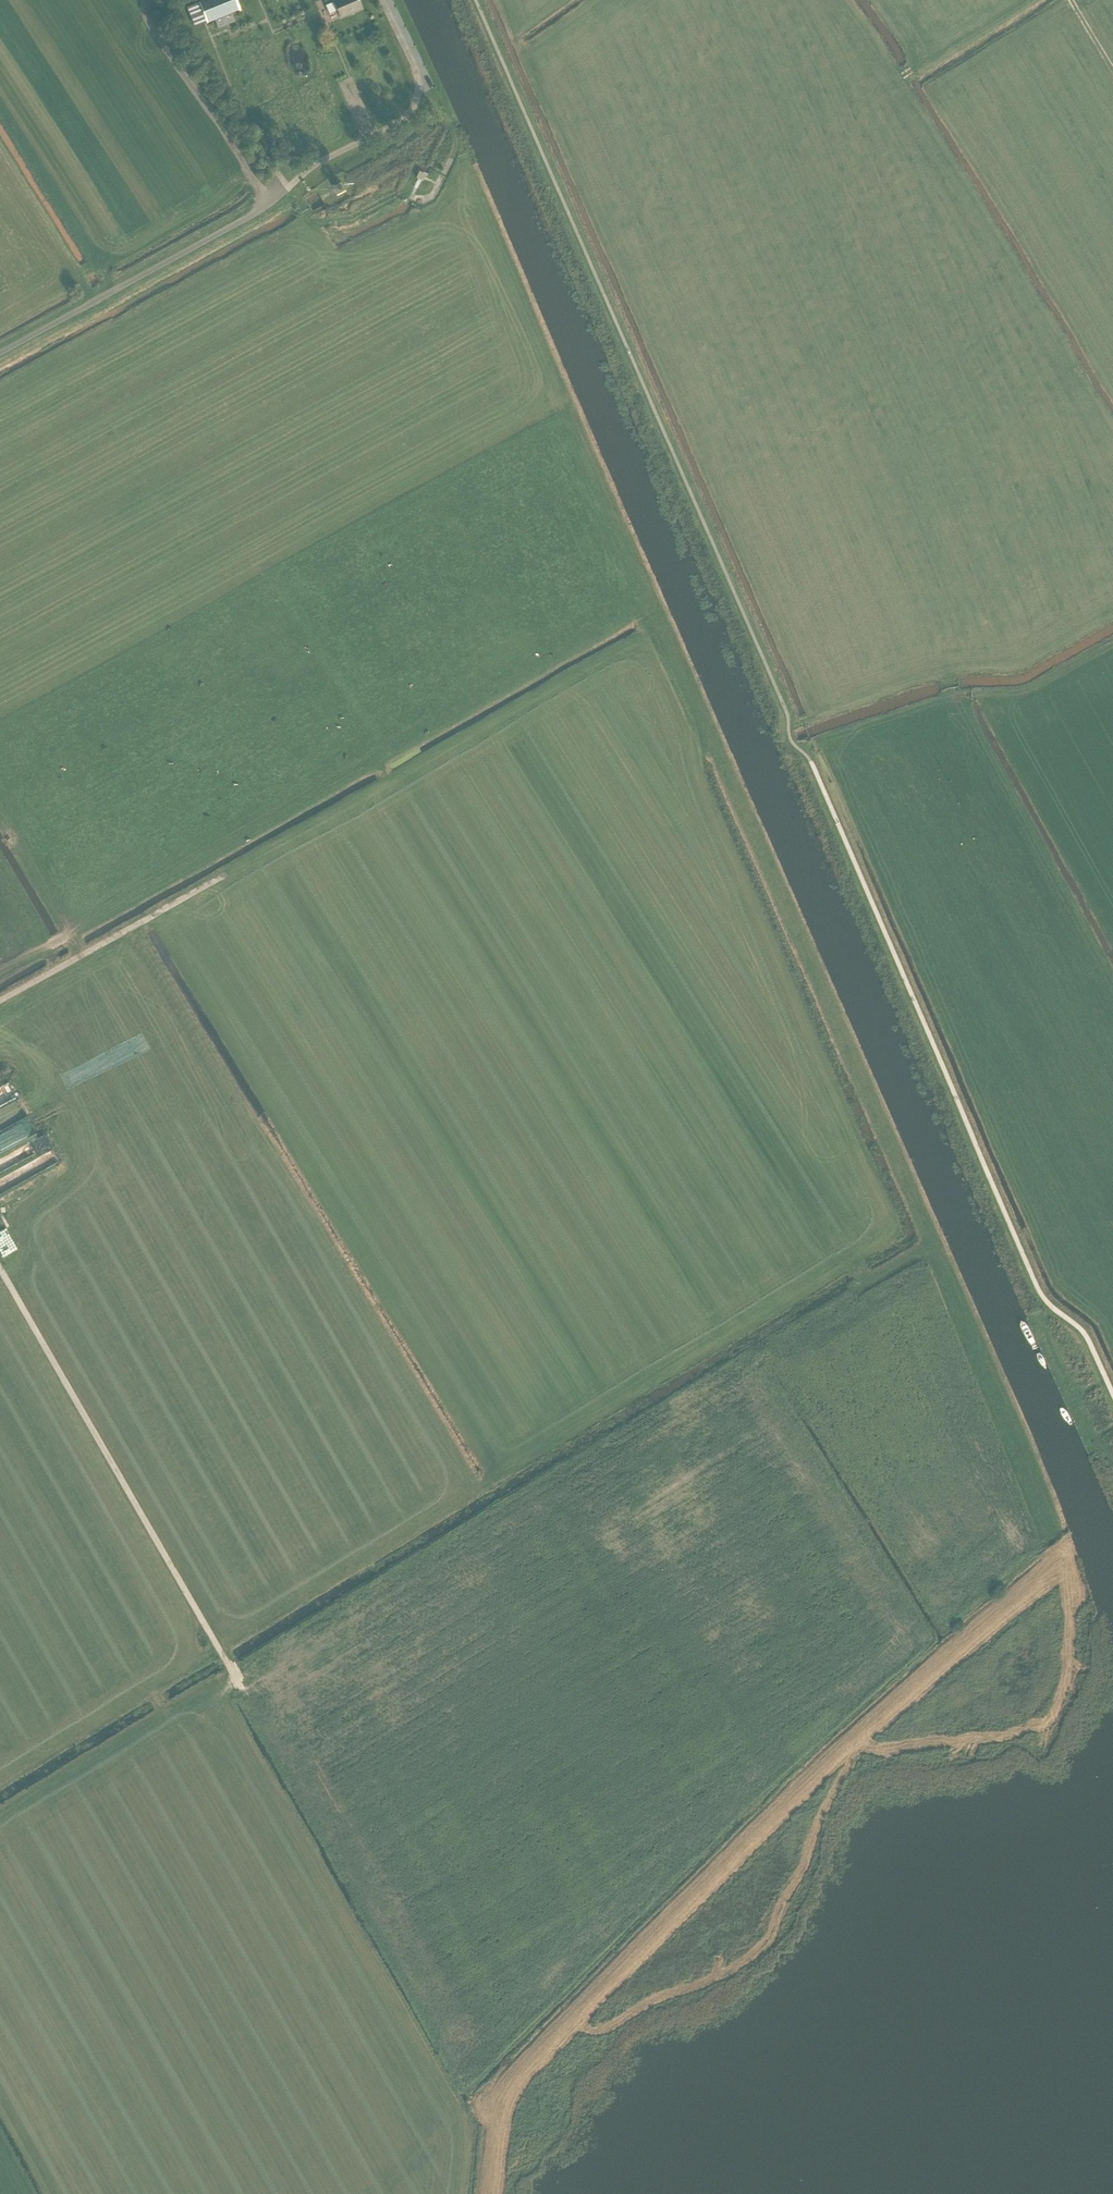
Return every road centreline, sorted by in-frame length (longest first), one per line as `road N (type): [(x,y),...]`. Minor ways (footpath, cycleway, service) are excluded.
road 1 (track): [(0,1275),(241,1689)]
road 2 (unclassified): [(0,353),(248,217),(281,185)]
road 3 (track): [(0,1003),(223,877)]
road 4 (track): [(267,199),(150,14),(151,0)]
road 5 (track): [(1112,645),(1030,691),(953,693)]

